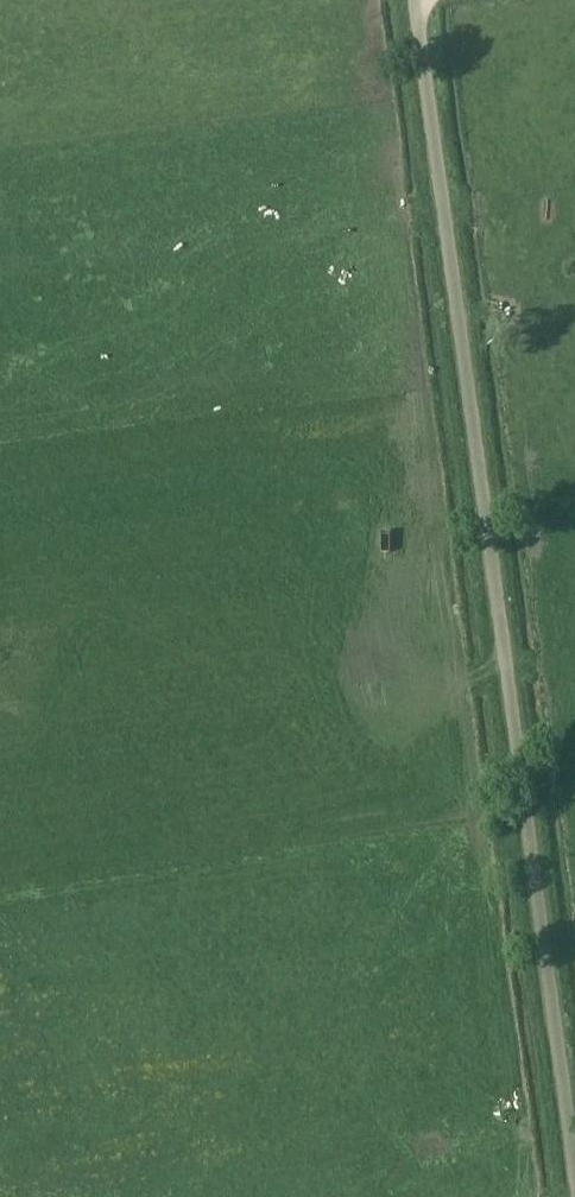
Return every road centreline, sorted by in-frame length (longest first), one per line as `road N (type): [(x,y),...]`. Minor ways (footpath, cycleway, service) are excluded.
road 1 (unclassified): [(574,1196),(418,0)]

